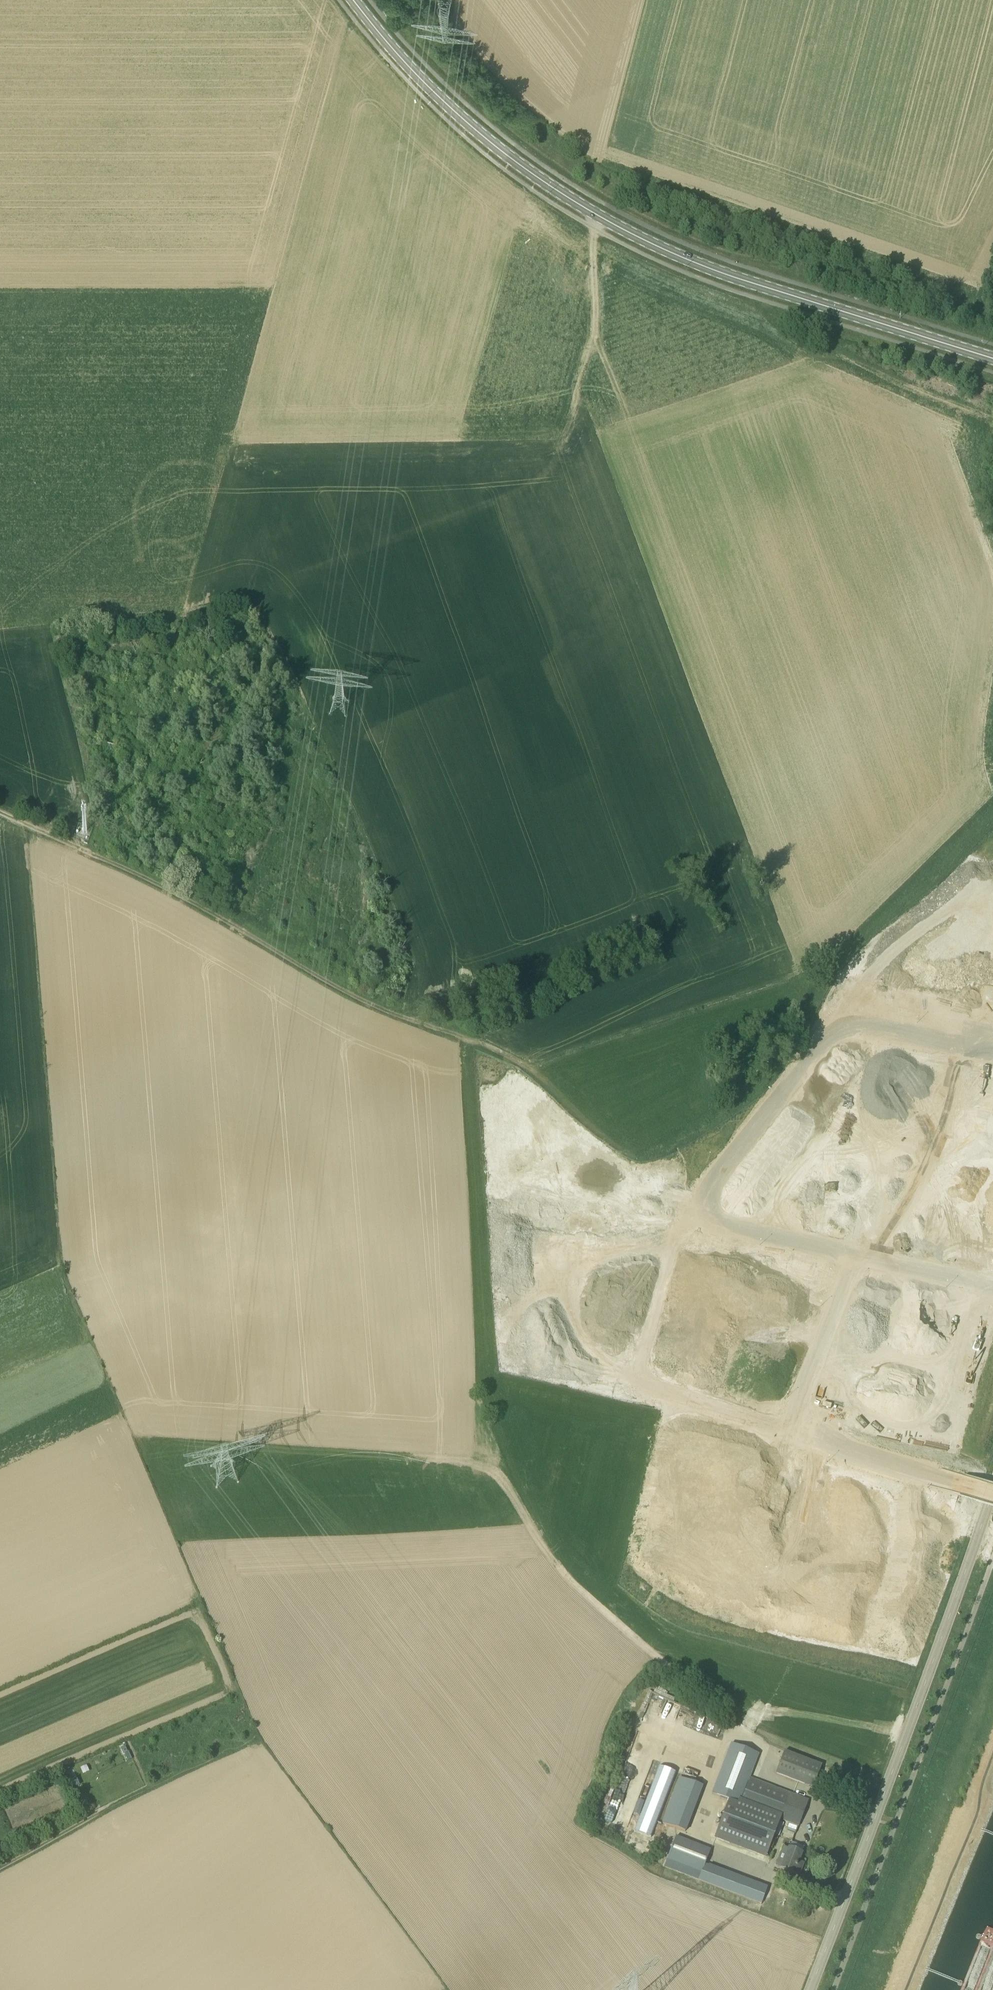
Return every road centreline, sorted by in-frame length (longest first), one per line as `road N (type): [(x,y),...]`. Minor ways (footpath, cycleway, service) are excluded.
road 1 (tertiary): [(992,360),(717,274),(623,232),(491,144),(387,44),(353,0)]
road 2 (track): [(0,816),(346,989),(508,1056),(620,1148)]
road 3 (tertiary): [(811,1989),(992,1495)]

